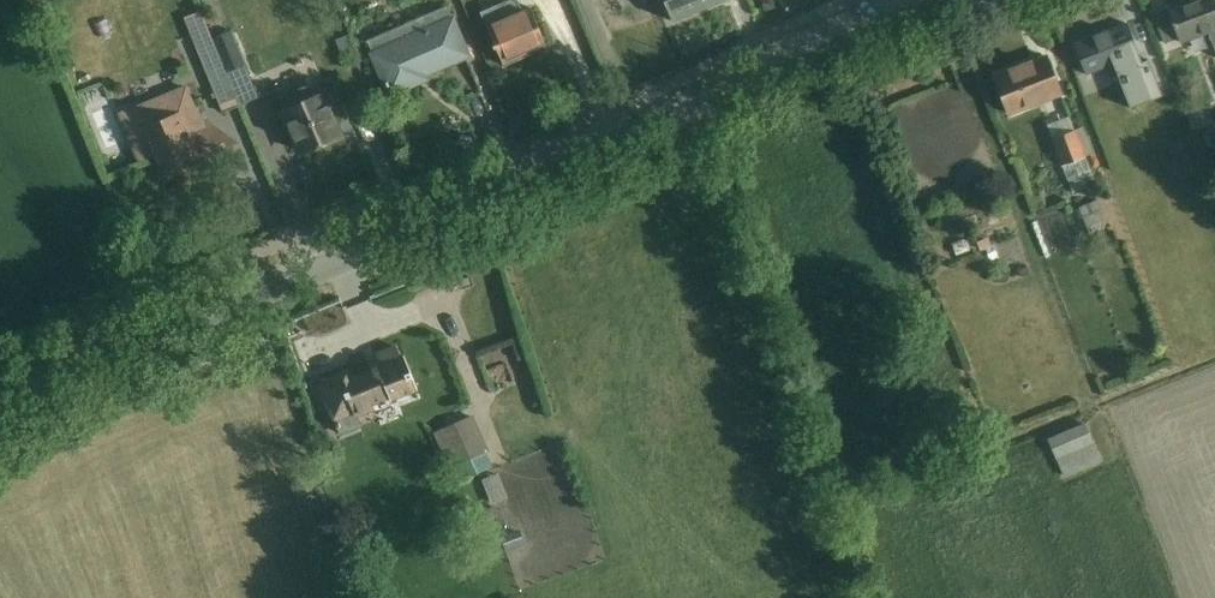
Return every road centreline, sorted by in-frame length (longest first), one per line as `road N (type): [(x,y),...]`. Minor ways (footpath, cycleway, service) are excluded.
road 1 (tertiary): [(980,0),(0,400)]

